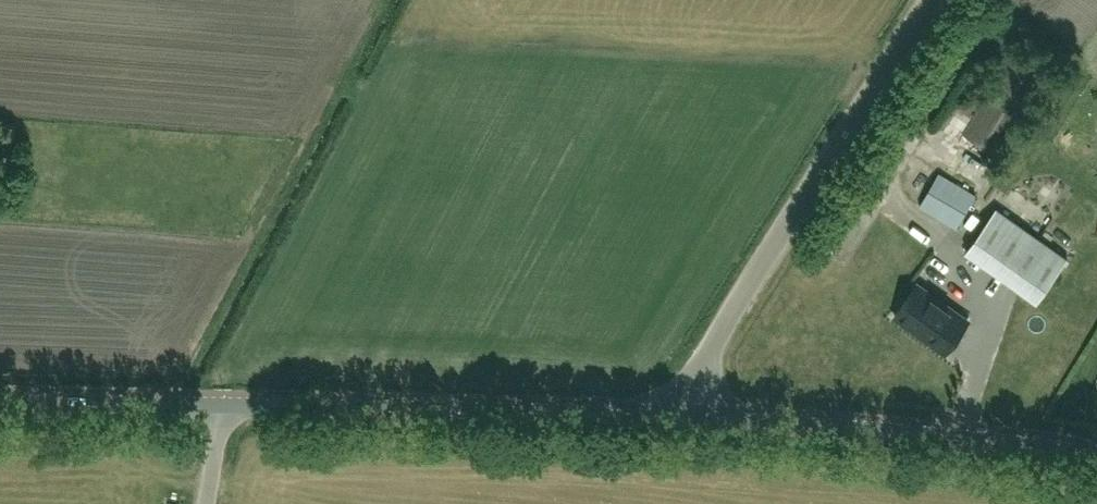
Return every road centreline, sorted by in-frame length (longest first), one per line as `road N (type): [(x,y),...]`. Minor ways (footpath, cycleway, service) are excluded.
road 1 (unclassified): [(690,414),(704,356),(933,0)]
road 2 (tertiary): [(690,414),(217,403)]
road 3 (tertiary): [(1096,451),(690,414)]
road 4 (tertiary): [(217,403),(0,397)]

